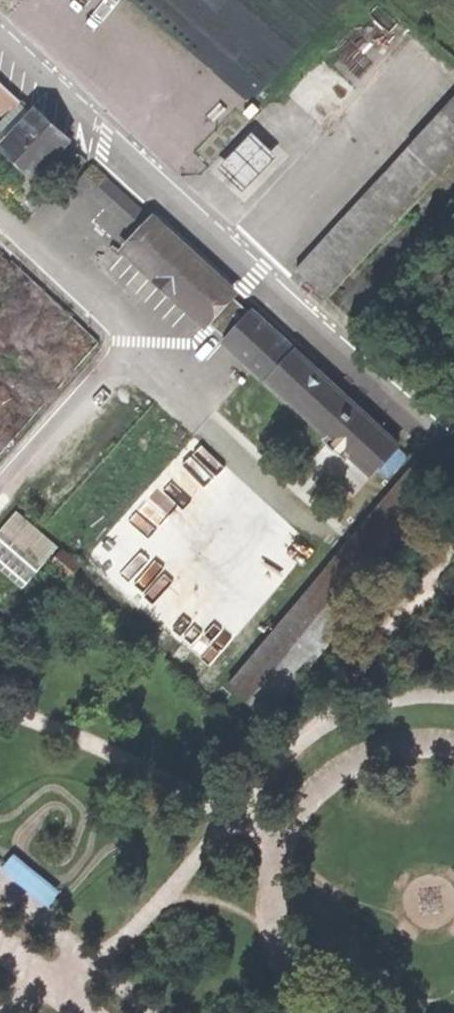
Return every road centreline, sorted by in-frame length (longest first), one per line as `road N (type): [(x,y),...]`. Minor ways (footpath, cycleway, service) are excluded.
road 1 (unclassified): [(414,416),(0,39)]

